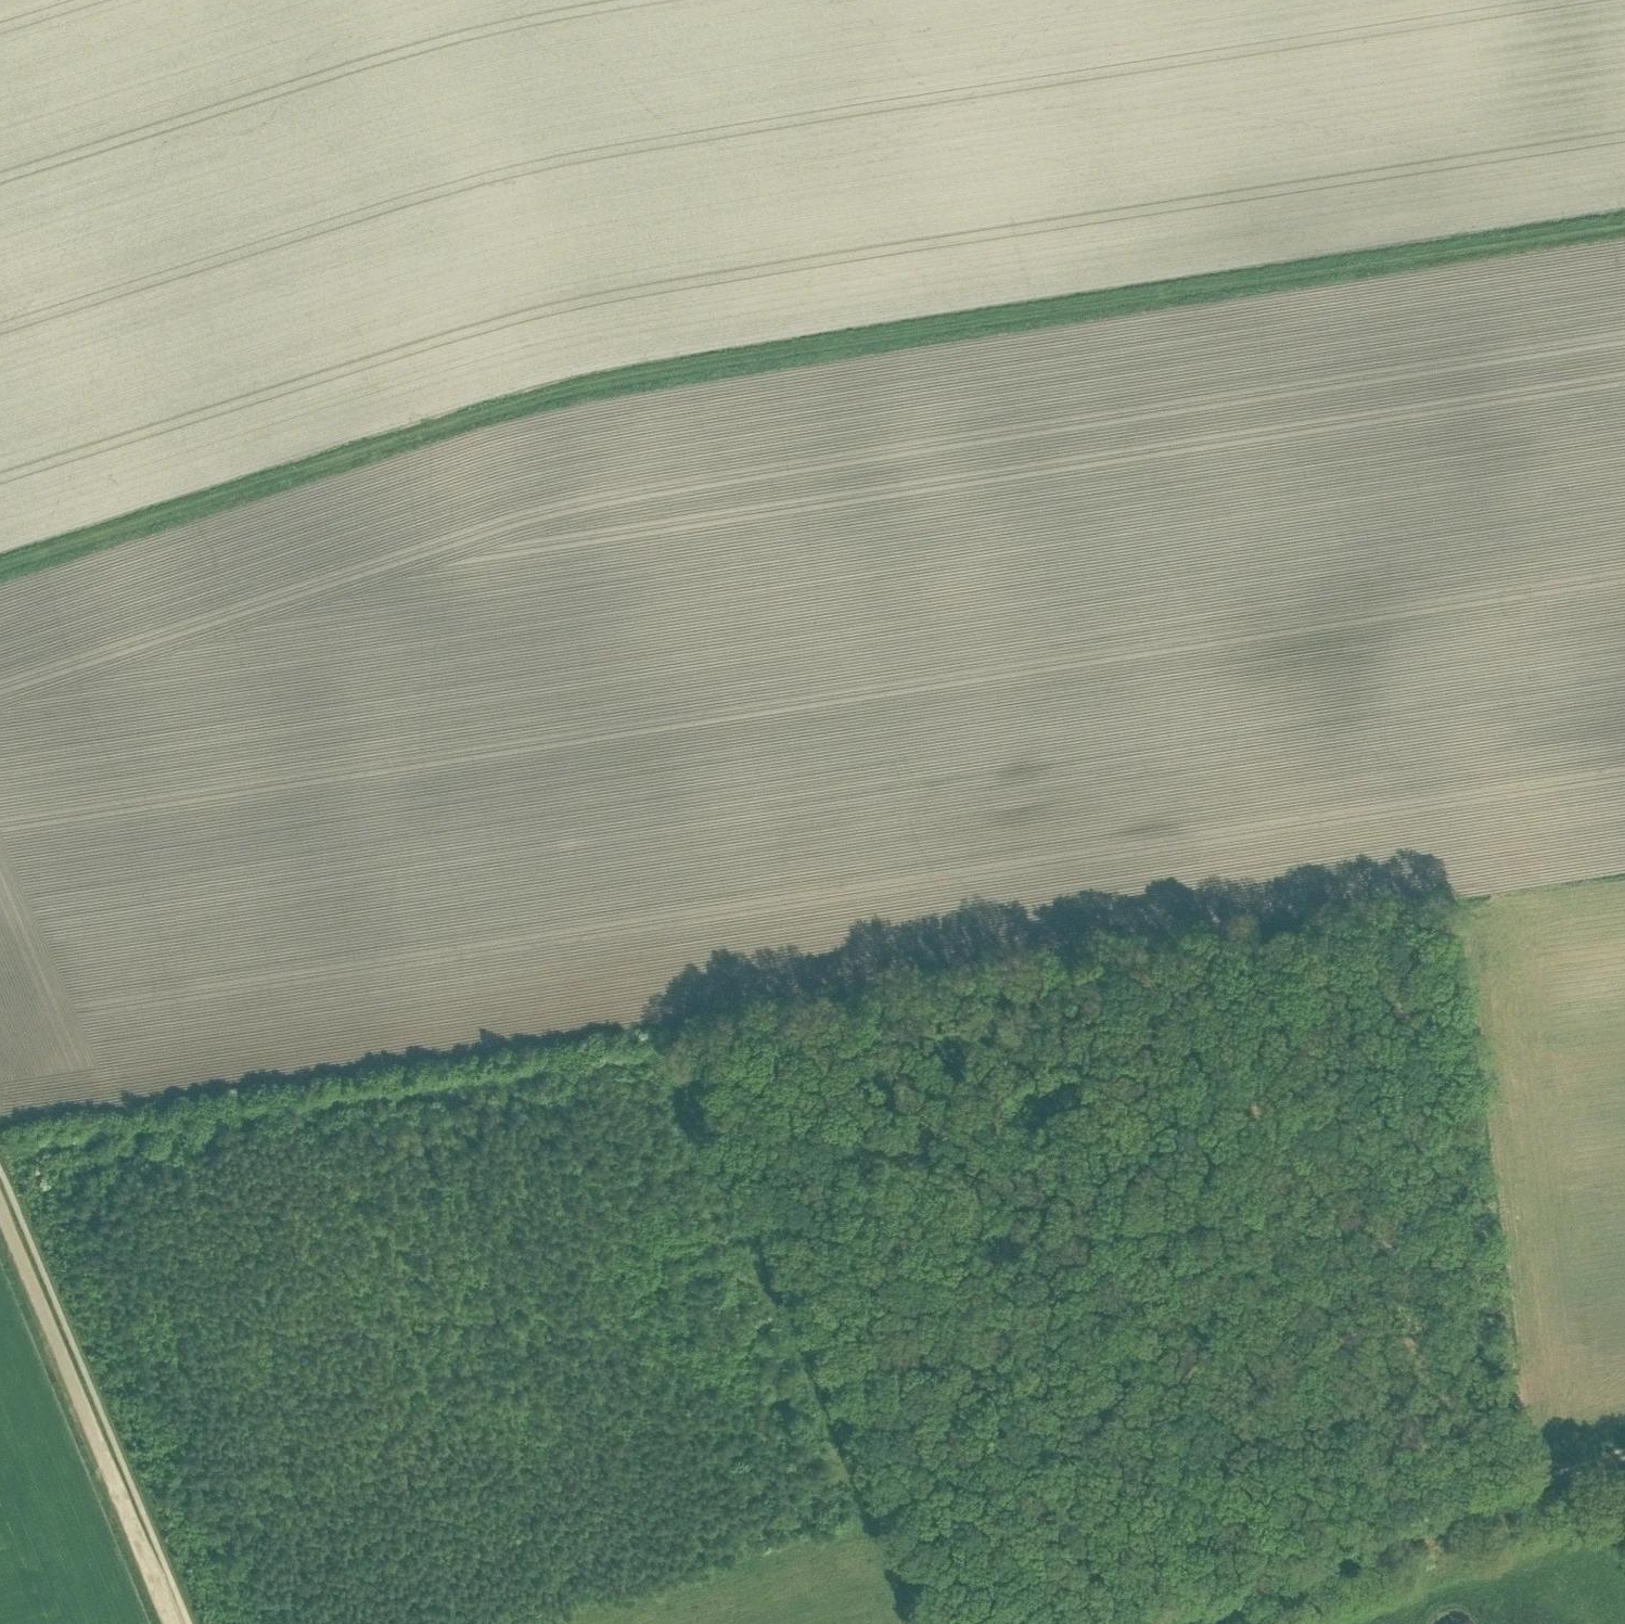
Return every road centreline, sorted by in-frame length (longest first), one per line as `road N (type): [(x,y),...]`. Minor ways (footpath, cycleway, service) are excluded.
road 1 (track): [(1624,1450),(1130,1623)]
road 2 (track): [(173,1623),(0,1207)]

